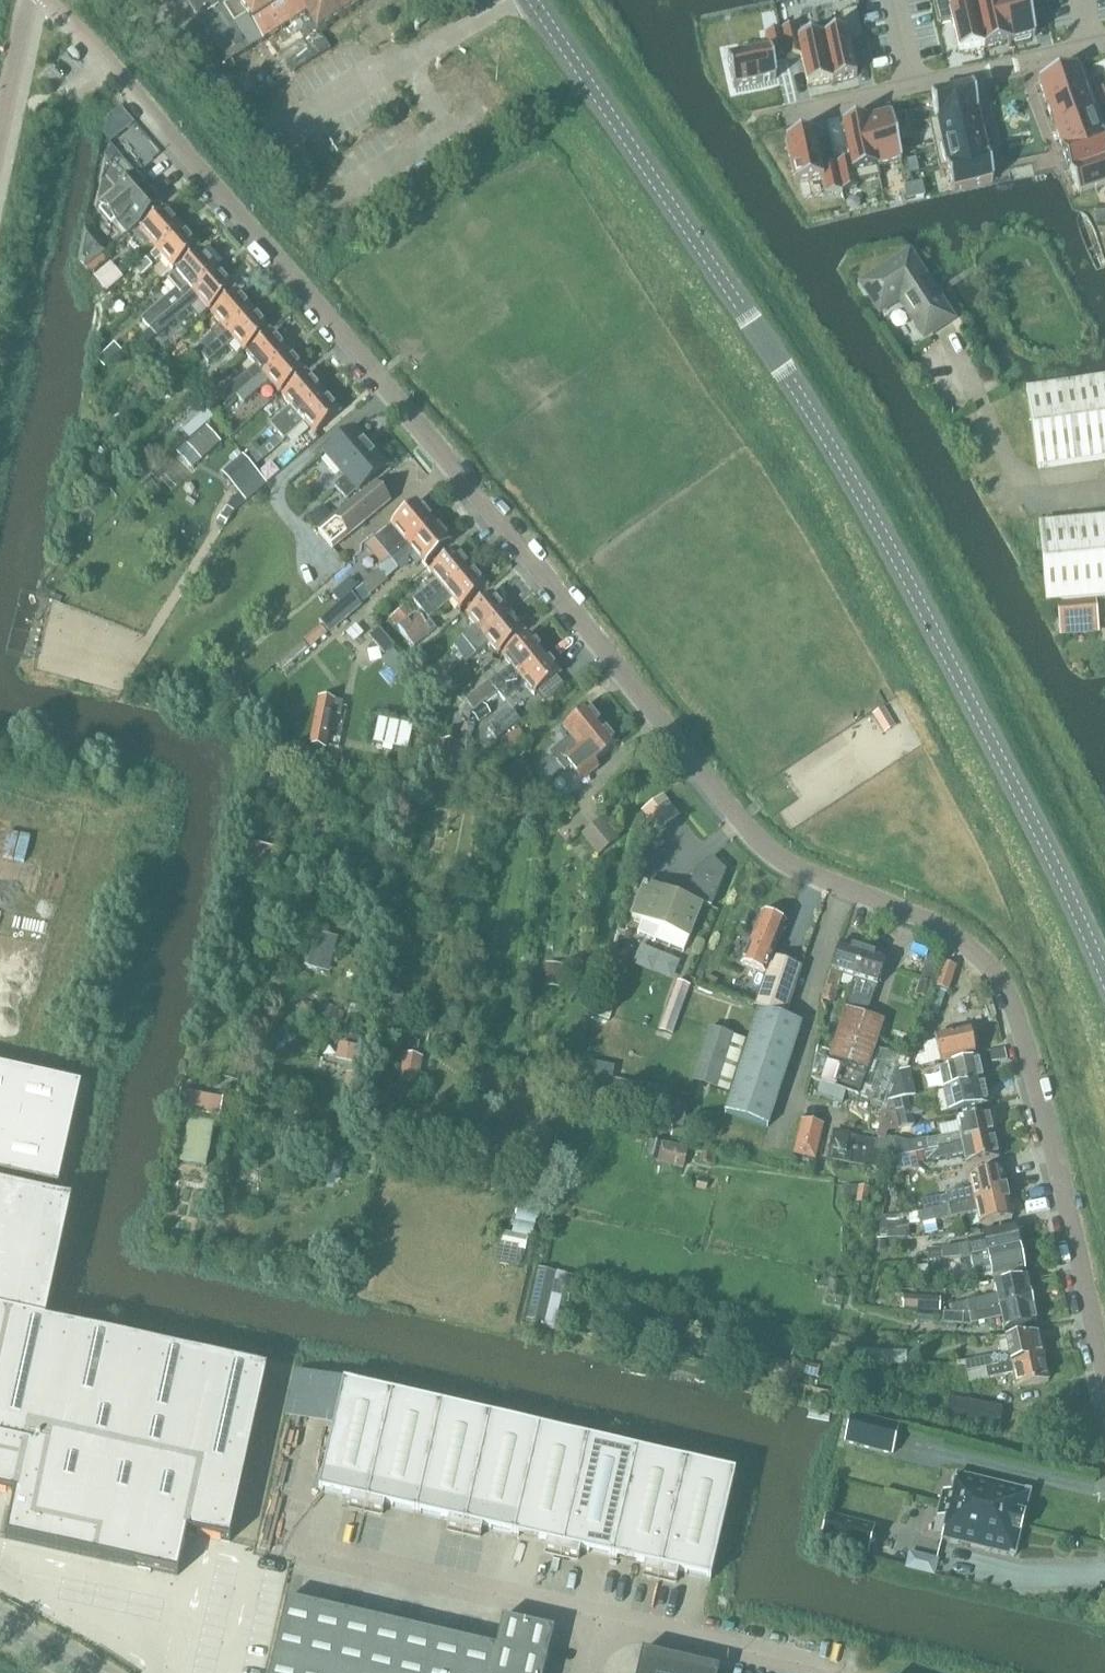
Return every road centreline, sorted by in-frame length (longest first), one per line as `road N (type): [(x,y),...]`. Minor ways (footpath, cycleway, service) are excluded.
road 1 (residential): [(1104,1361),(1024,1028),(1008,991),(954,933),(805,876),(758,841),(441,450),(100,51)]
road 2 (tertiary): [(1104,976),(850,477),(533,0)]
road 3 (unclassified): [(597,1617),(290,1545)]
road 4 (residential): [(1020,62),(1054,156),(1001,168),(979,71)]
road 5 (residential): [(979,71),(765,119)]
road 6 (unclassified): [(737,1649),(597,1617)]
road 7 (unclassified): [(0,128),(28,0)]

